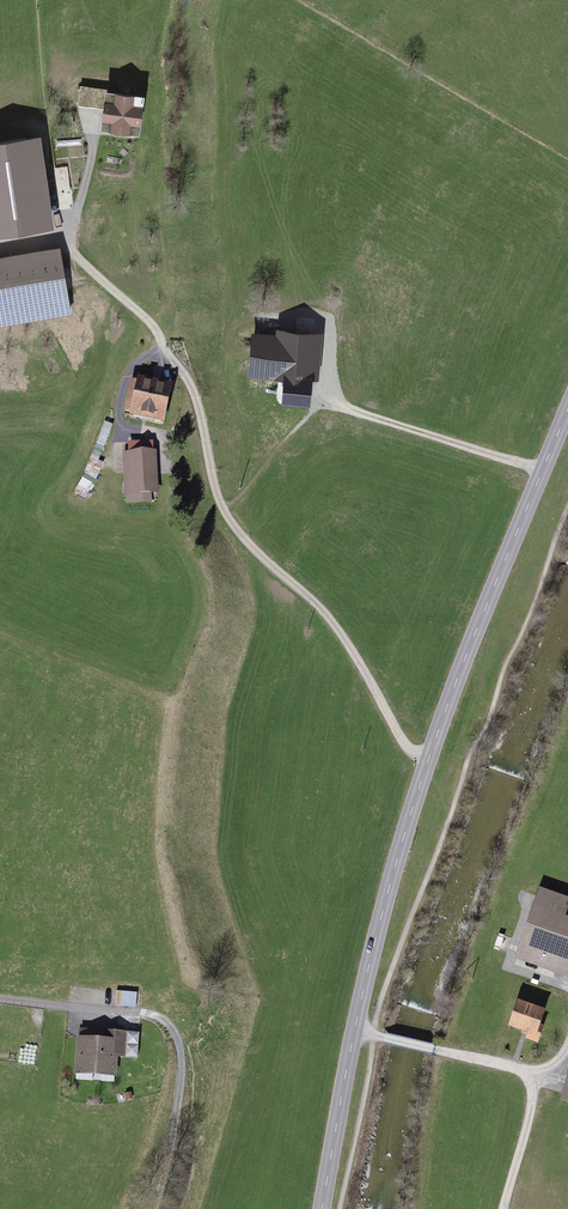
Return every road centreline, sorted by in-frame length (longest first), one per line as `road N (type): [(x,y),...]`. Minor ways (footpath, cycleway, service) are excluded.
road 1 (secondary): [(567,408),(464,659),(398,855),(322,1208)]
road 2 (track): [(56,239),(158,337),(162,356),(193,388),(231,522),(344,639),(409,753),(428,761)]
road 3 (track): [(322,405),(543,469)]
road 4 (track): [(156,1208),(181,1067),(170,1027),(138,1015)]
road 5 (track): [(519,1071),(531,1088),(532,1117),(506,1208)]

